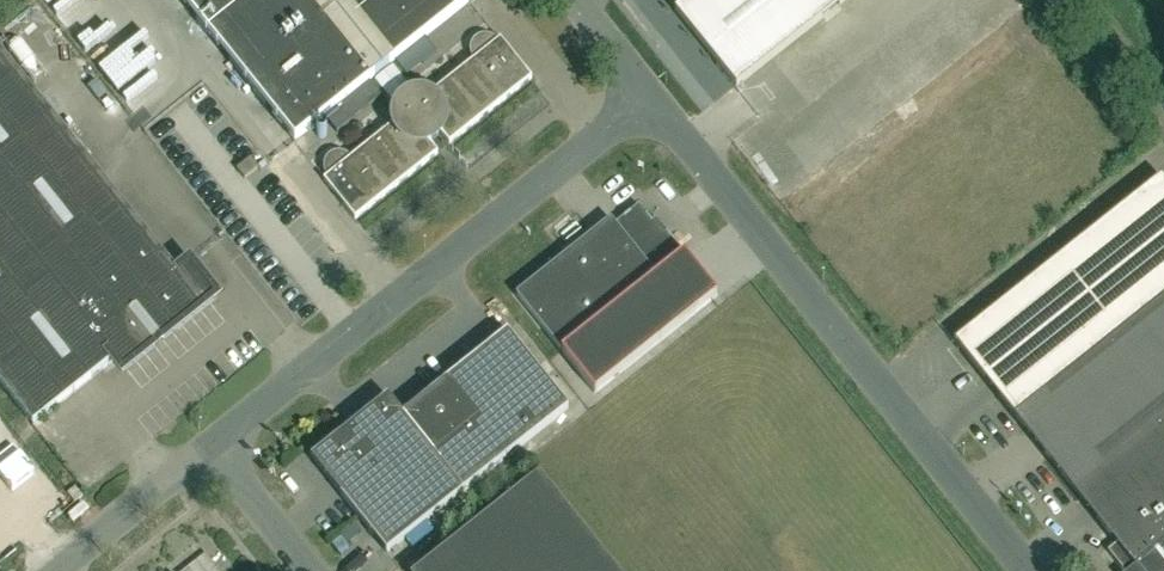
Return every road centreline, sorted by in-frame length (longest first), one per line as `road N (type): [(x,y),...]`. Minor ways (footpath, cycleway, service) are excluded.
road 1 (unclassified): [(649,97),(1030,570)]
road 2 (unclassified): [(209,444),(649,97)]
road 3 (unclassified): [(50,570),(209,444)]
road 4 (unclassified): [(311,570),(209,444)]
road 5 (unclassified): [(571,0),(649,97)]

